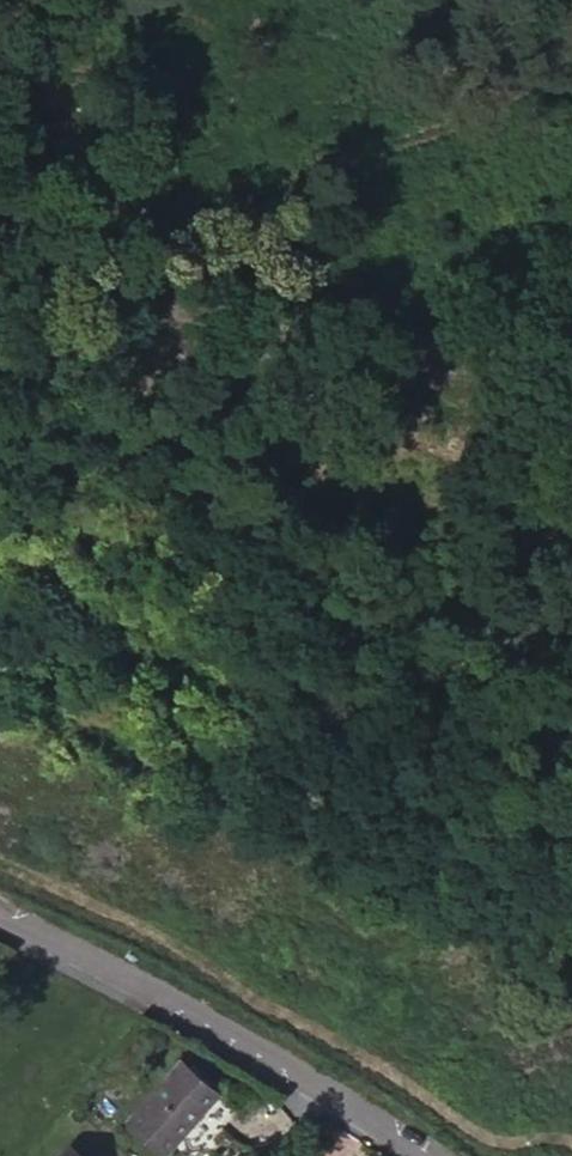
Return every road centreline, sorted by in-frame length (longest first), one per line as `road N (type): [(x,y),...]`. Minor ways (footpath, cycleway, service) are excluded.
road 1 (residential): [(424,1155),(207,1025),(0,920)]

